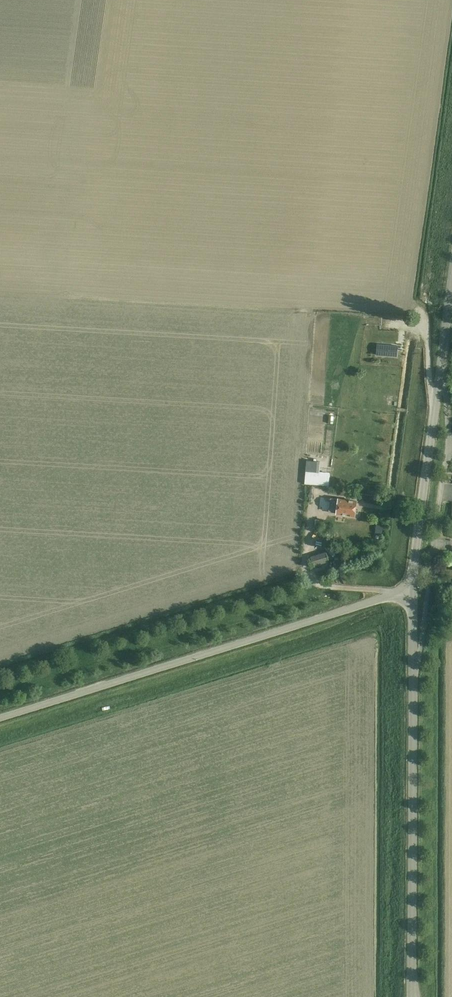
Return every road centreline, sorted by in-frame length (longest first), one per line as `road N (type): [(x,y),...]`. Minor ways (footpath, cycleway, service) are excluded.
road 1 (unclassified): [(0,716),(413,589)]
road 2 (tertiary): [(412,996),(413,676)]
road 3 (unclassified): [(413,676),(450,448),(439,374)]
road 4 (tertiary): [(413,589),(439,374)]

